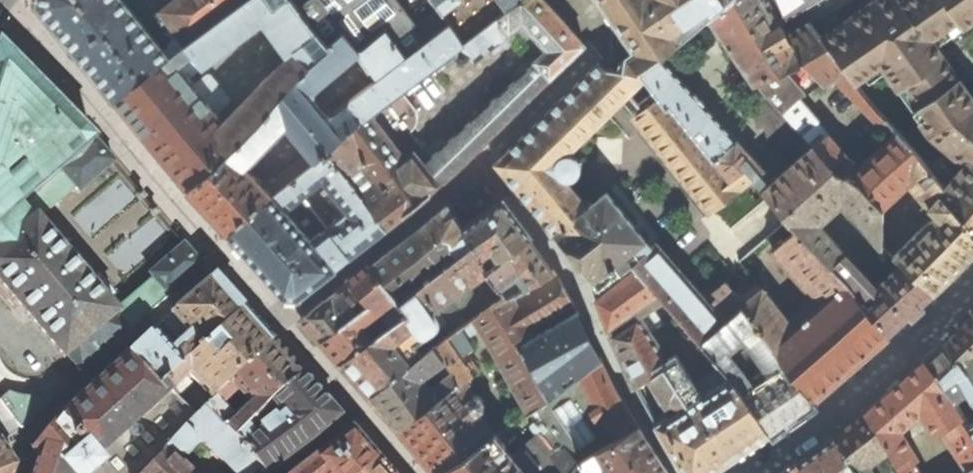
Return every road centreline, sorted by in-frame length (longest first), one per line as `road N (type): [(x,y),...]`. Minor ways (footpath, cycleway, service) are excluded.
road 1 (residential): [(972,282),(853,395),(742,472)]

